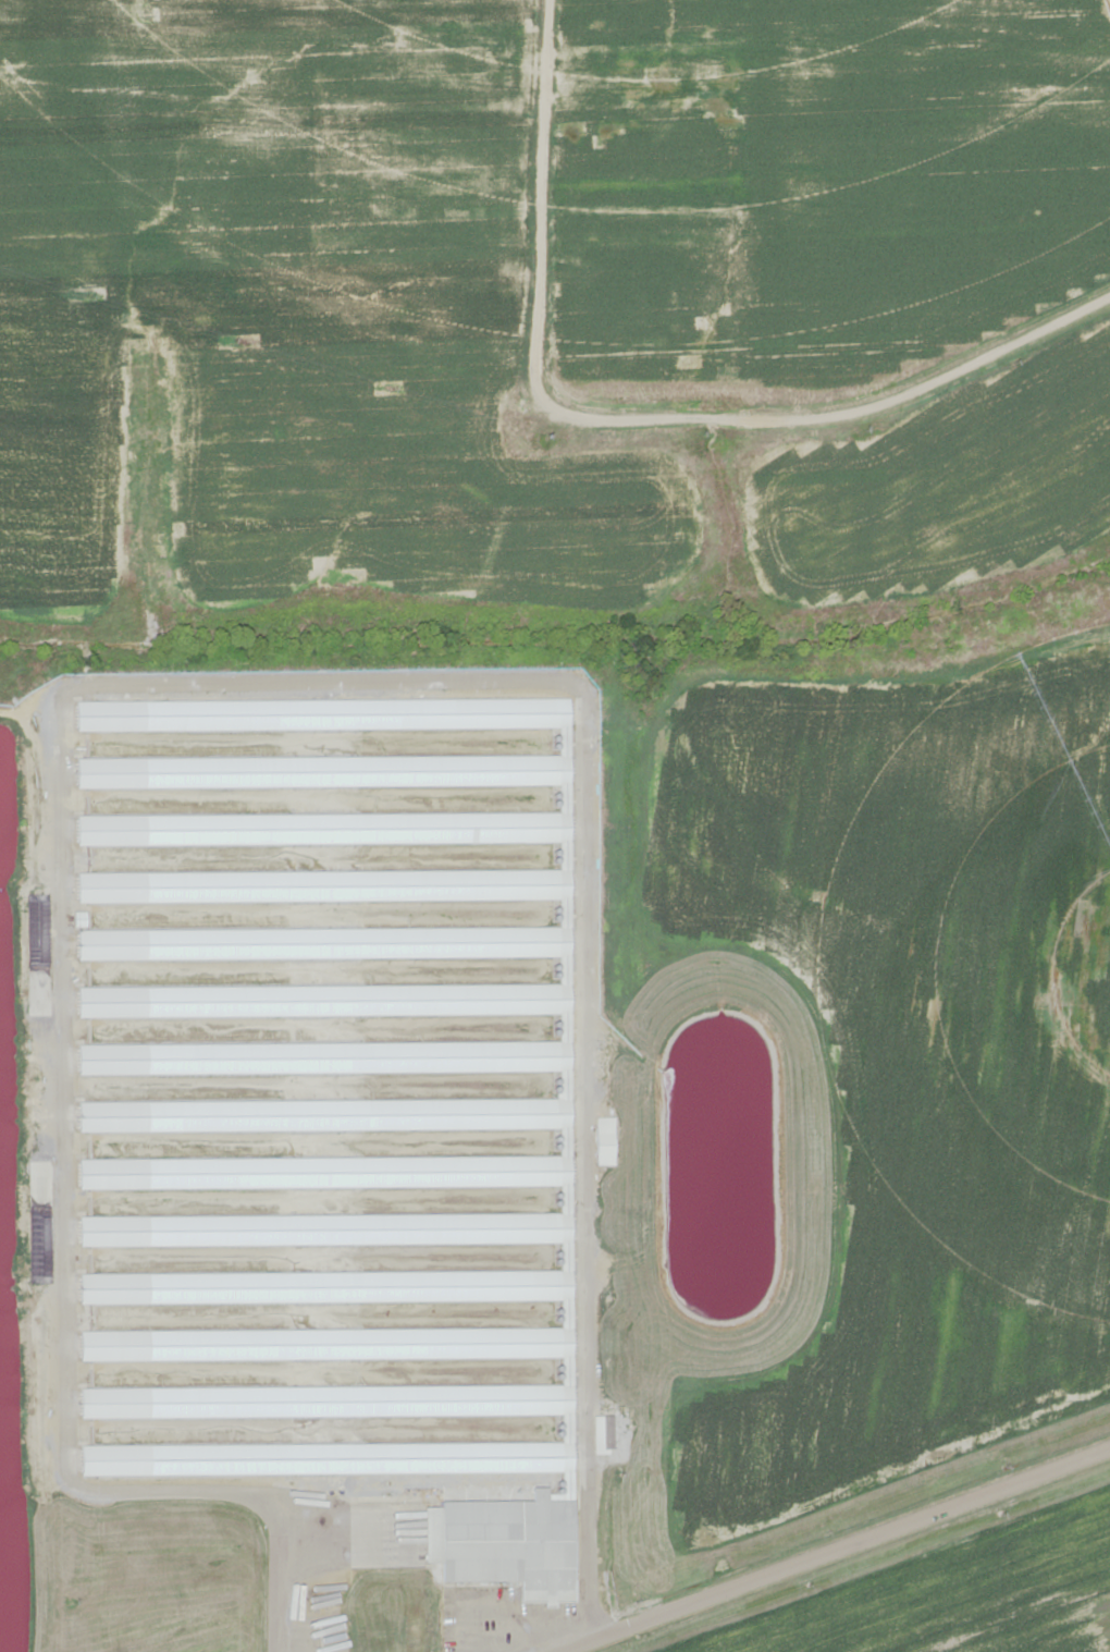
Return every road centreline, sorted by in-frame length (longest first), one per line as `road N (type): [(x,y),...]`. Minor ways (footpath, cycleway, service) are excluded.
road 1 (residential): [(535,0),(550,351),(609,412),(823,412),(1109,281)]
road 2 (residential): [(412,923),(423,1651)]
road 3 (residential): [(531,1651),(1109,1438)]

